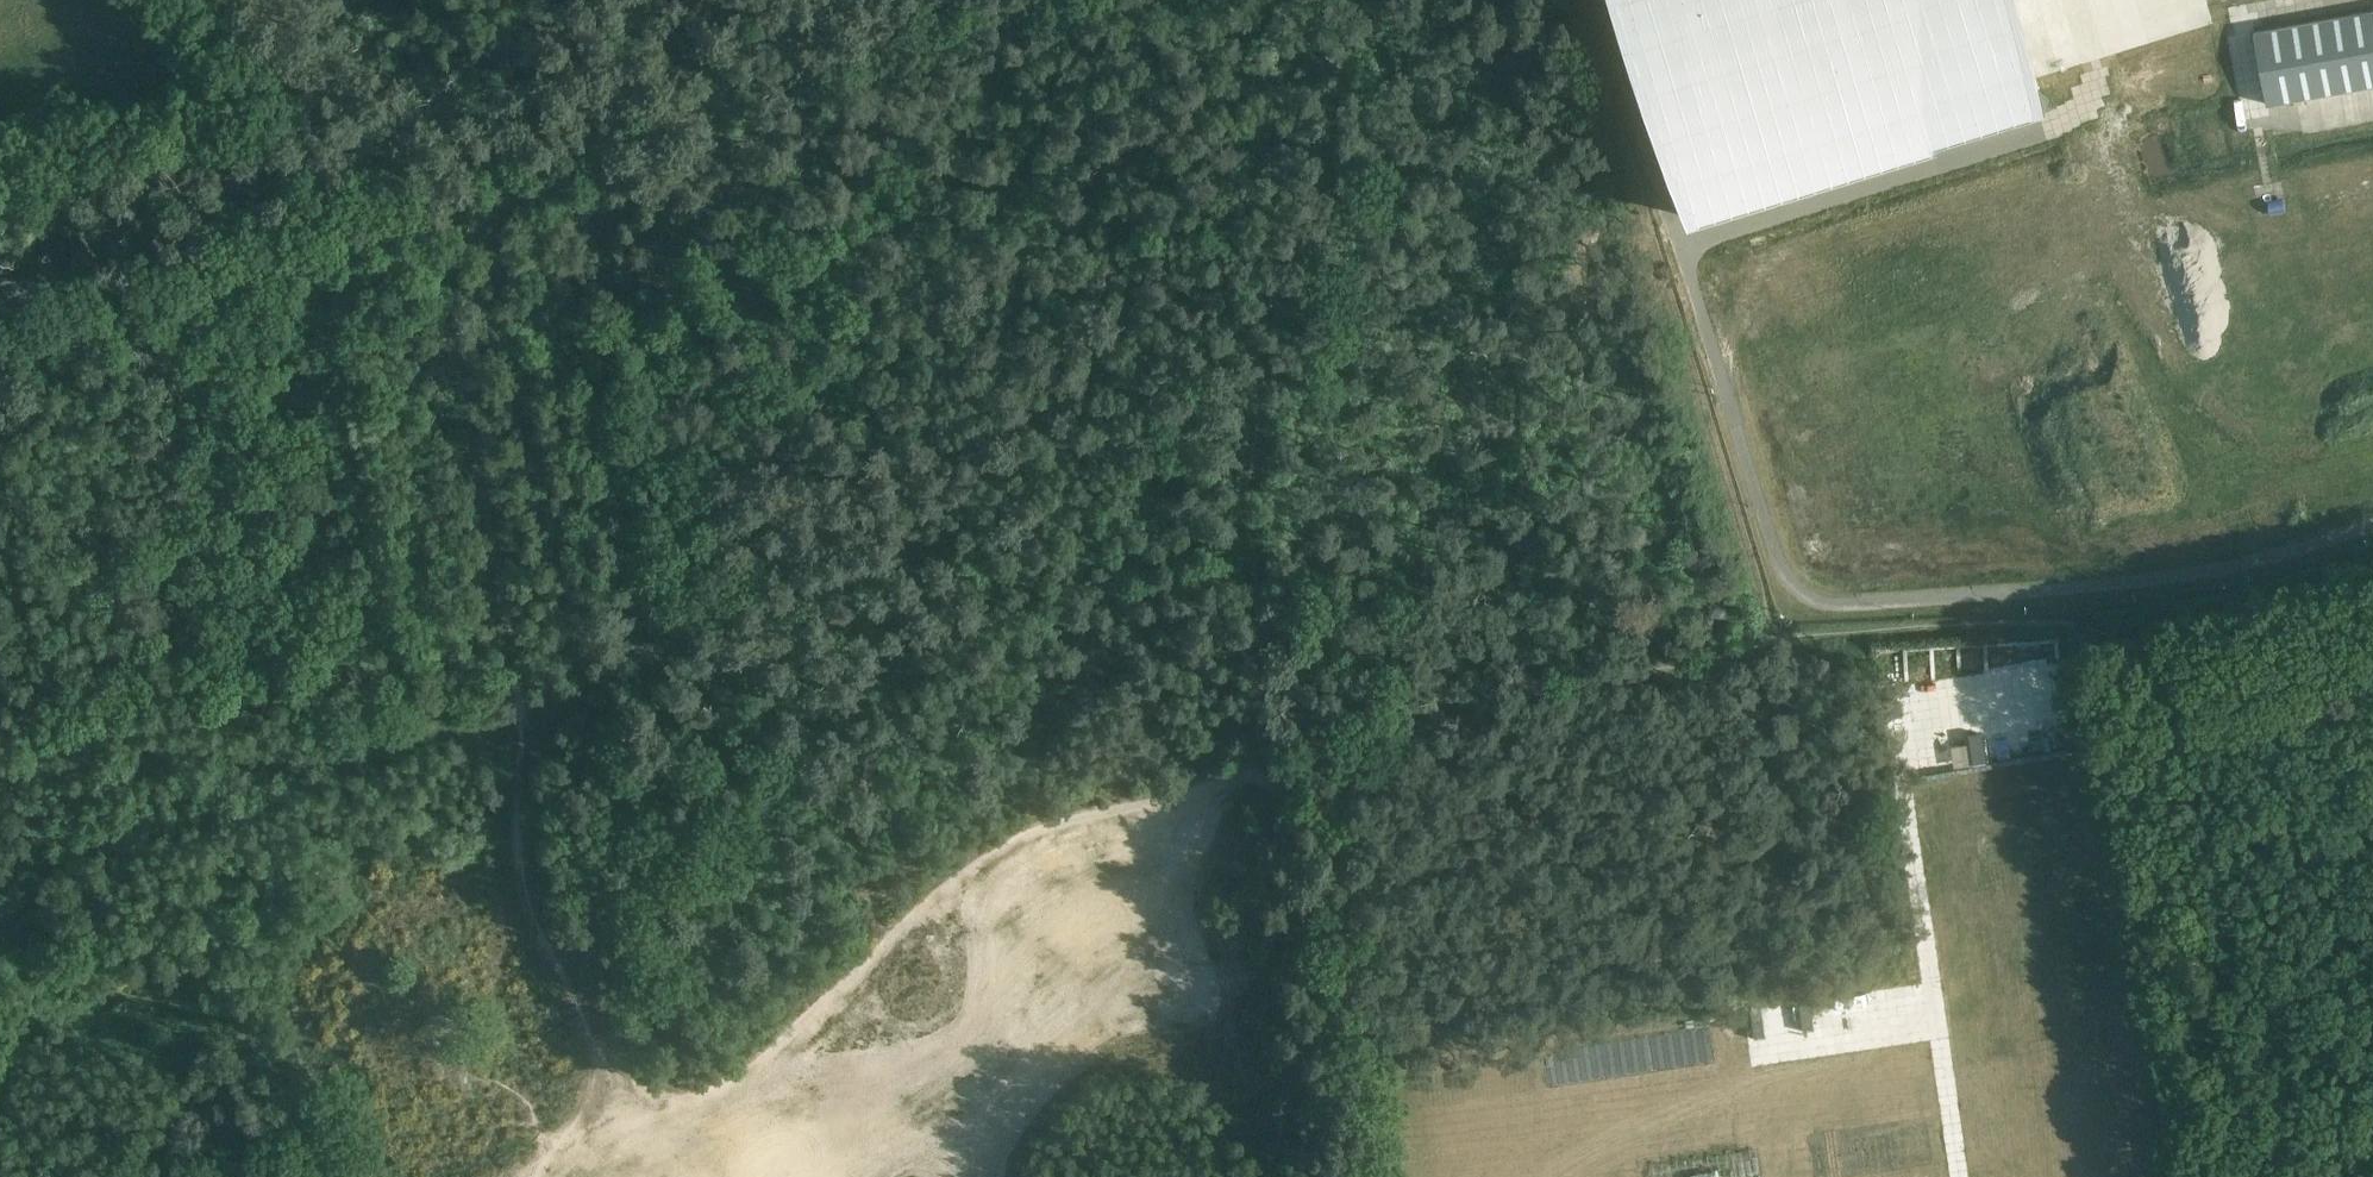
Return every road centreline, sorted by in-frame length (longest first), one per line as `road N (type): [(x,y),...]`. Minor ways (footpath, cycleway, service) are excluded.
road 1 (track): [(1780,644),(1369,718),(1250,770),(1304,875),(1350,1176)]
road 2 (track): [(2079,653),(2207,1176)]

